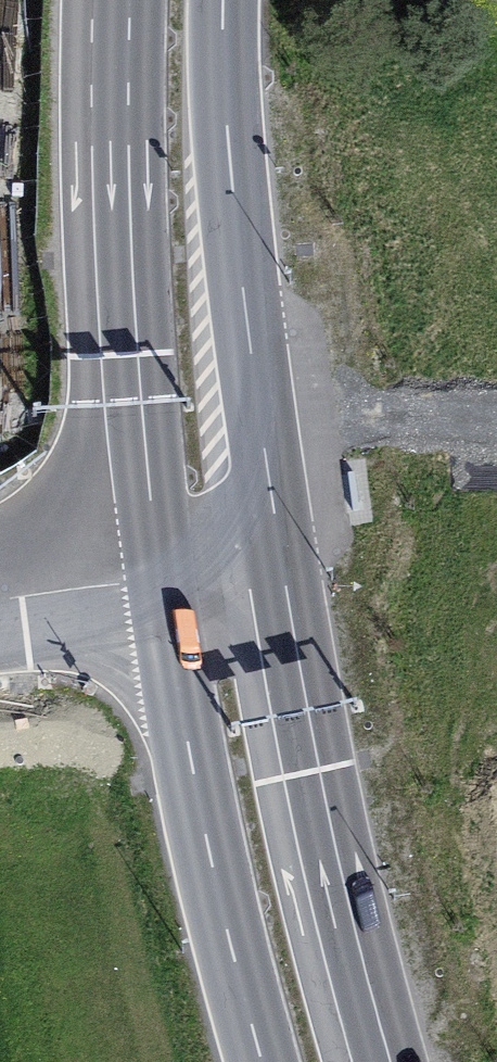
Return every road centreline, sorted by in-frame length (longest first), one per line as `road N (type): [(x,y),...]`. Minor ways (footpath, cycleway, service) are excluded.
road 1 (trunk): [(138,0),(146,314),(170,559)]
road 2 (trunk): [(261,555),(244,361),(234,0)]
road 3 (trunk): [(366,1061),(300,803),(261,555)]
road 4 (trunk): [(170,559),(179,654),(266,1061)]
road 5 (primary): [(170,559),(0,591)]

